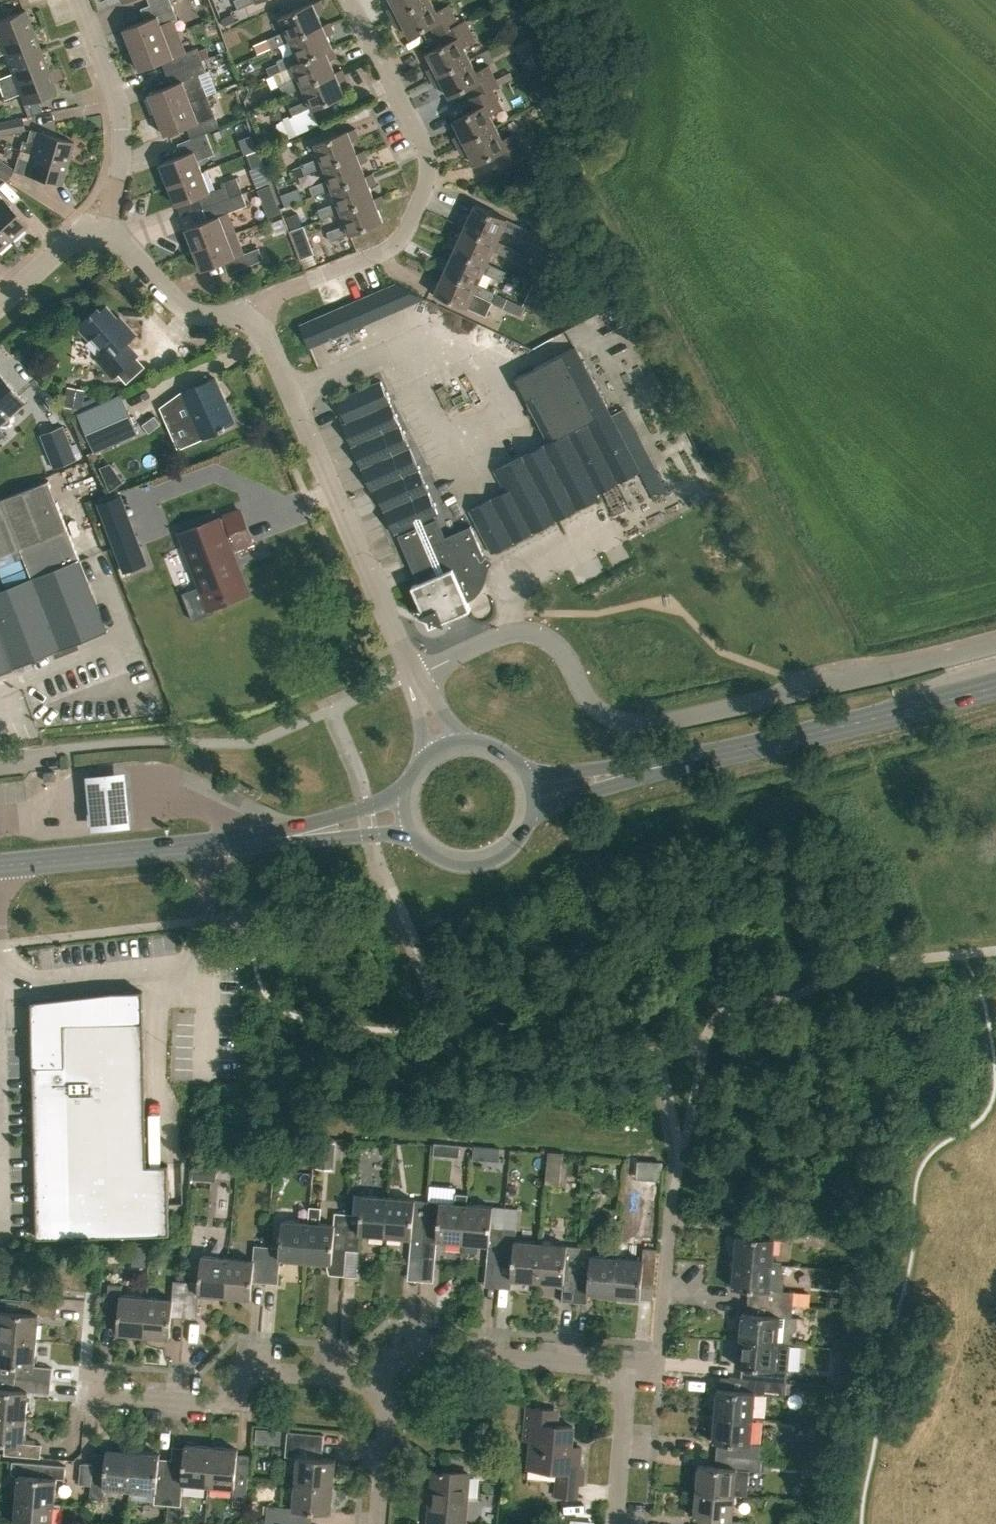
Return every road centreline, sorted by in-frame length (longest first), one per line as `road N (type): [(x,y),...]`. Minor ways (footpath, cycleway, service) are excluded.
road 1 (unclassified): [(995,644),(652,724),(622,722),(597,706),(554,643),(529,632),(499,633),(411,671)]
road 2 (primary): [(527,793),(995,684)]
road 3 (residential): [(389,1388),(258,1373),(210,1411),(85,1397),(93,1295)]
road 4 (residential): [(258,307),(389,248),(415,216),(427,177),(422,139),(351,0)]
road 5 (primary): [(0,864),(207,845),(408,810)]
road 6 (residential): [(411,671),(258,307)]
road 7 (residential): [(389,1388),(391,1366),(421,1352),(625,1365)]
road 8 (residential): [(103,221),(119,181),(121,105),(80,0)]
road 9 (residential): [(625,1365),(657,1367),(671,1201)]
road 10 (residential): [(258,307),(226,321),(191,313),(103,221)]
road 11 (primary): [(408,810),(412,828),(438,857),(476,864),(510,847),(527,813),(527,793)]
road 12 (residential): [(620,1523),(625,1365)]
road 13 (residential): [(377,1523),(389,1388)]
road 14 (residential): [(0,304),(74,236),(103,221)]

